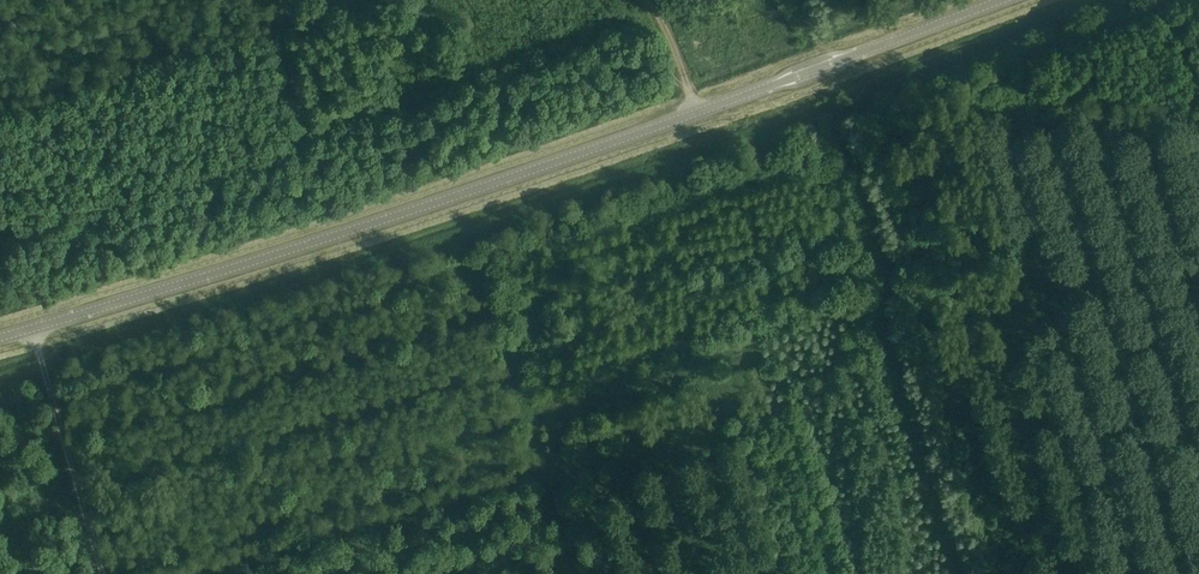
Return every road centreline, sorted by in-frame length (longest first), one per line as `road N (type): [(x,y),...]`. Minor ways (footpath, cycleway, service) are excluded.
road 1 (tertiary): [(0,338),(441,201),(1007,0)]
road 2 (track): [(103,573),(32,329)]
road 3 (track): [(697,111),(650,0)]

